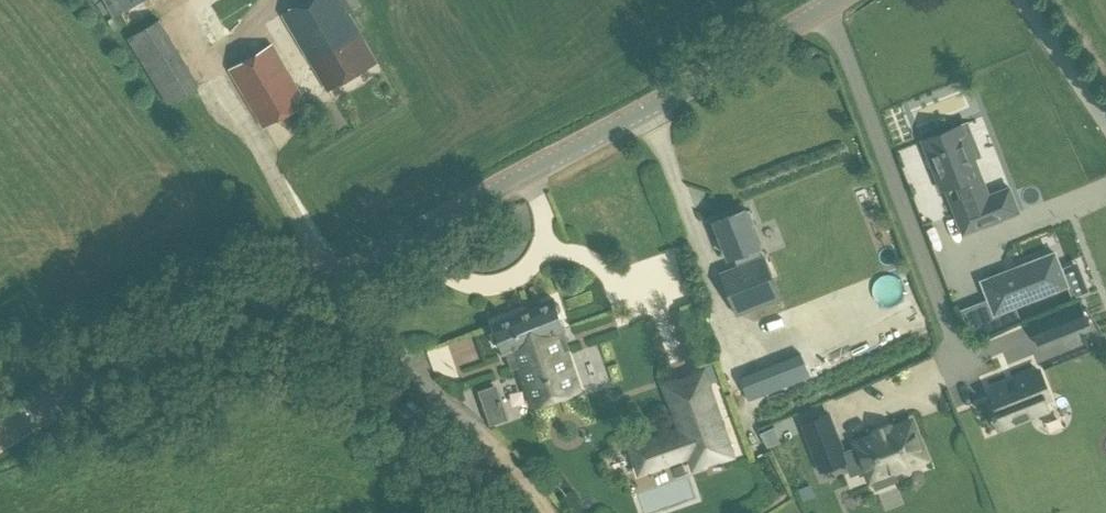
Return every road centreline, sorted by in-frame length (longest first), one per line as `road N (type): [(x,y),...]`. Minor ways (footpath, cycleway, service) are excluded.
road 1 (tertiary): [(0,436),(650,109),(835,0)]
road 2 (track): [(534,512),(466,401),(412,342),(297,299),(300,279)]

